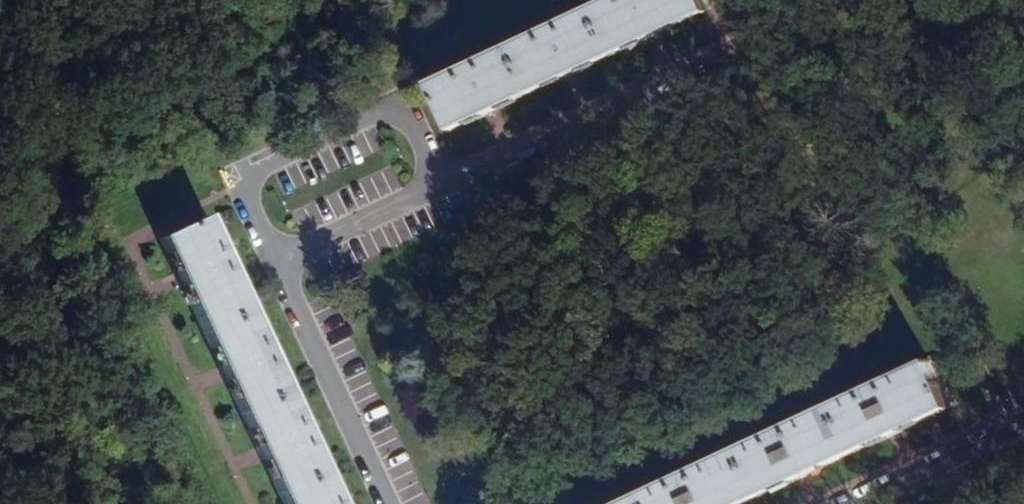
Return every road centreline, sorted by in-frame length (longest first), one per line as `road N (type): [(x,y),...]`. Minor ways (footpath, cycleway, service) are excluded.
road 1 (residential): [(437,184),(400,98),(237,174),(276,258)]
road 2 (residential): [(437,184),(724,51)]
road 3 (residential): [(276,258),(389,503)]
road 4 (residential): [(1023,424),(853,503)]
road 5 (residential): [(276,258),(437,184)]

